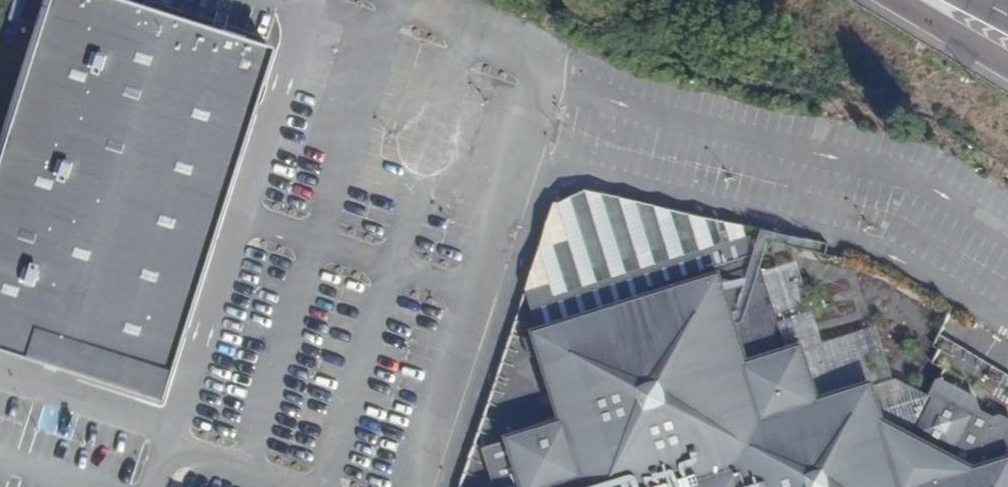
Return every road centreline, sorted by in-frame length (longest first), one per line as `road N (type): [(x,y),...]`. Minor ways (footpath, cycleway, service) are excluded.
road 1 (motorway): [(896,0),(1007,66)]

